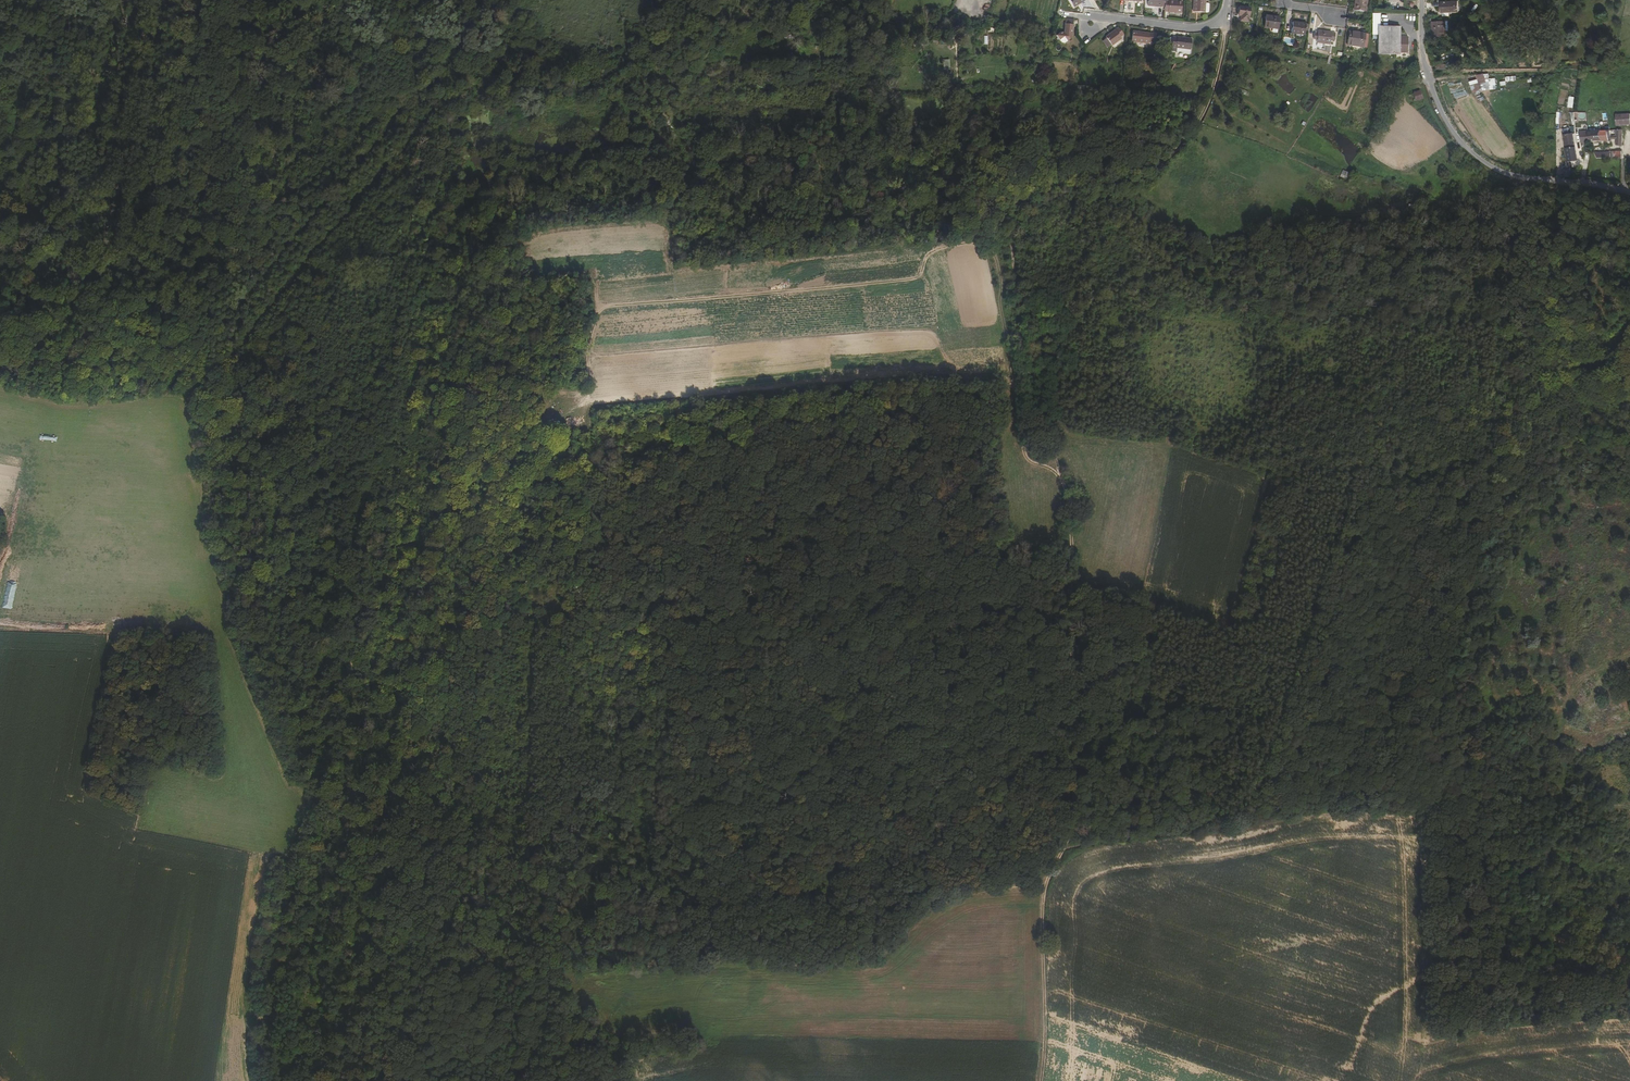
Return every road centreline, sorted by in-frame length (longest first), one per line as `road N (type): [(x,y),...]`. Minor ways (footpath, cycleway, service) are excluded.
road 1 (track): [(1224,16),(1205,115),(1155,175),(1037,199),(1013,230),(1032,428),(1065,485),(1074,574),(1072,827),(1042,906),(1036,1080)]
road 2 (track): [(1061,858),(1303,810),(1350,788),(1455,558),(1530,417),(1565,388),(1615,368),(1629,341)]
road 3 (residential): [(1548,181),(1487,164),(1469,150),(1423,60)]
road 4 (residential): [(1060,14),(1192,28),(1220,21),(1227,0)]

